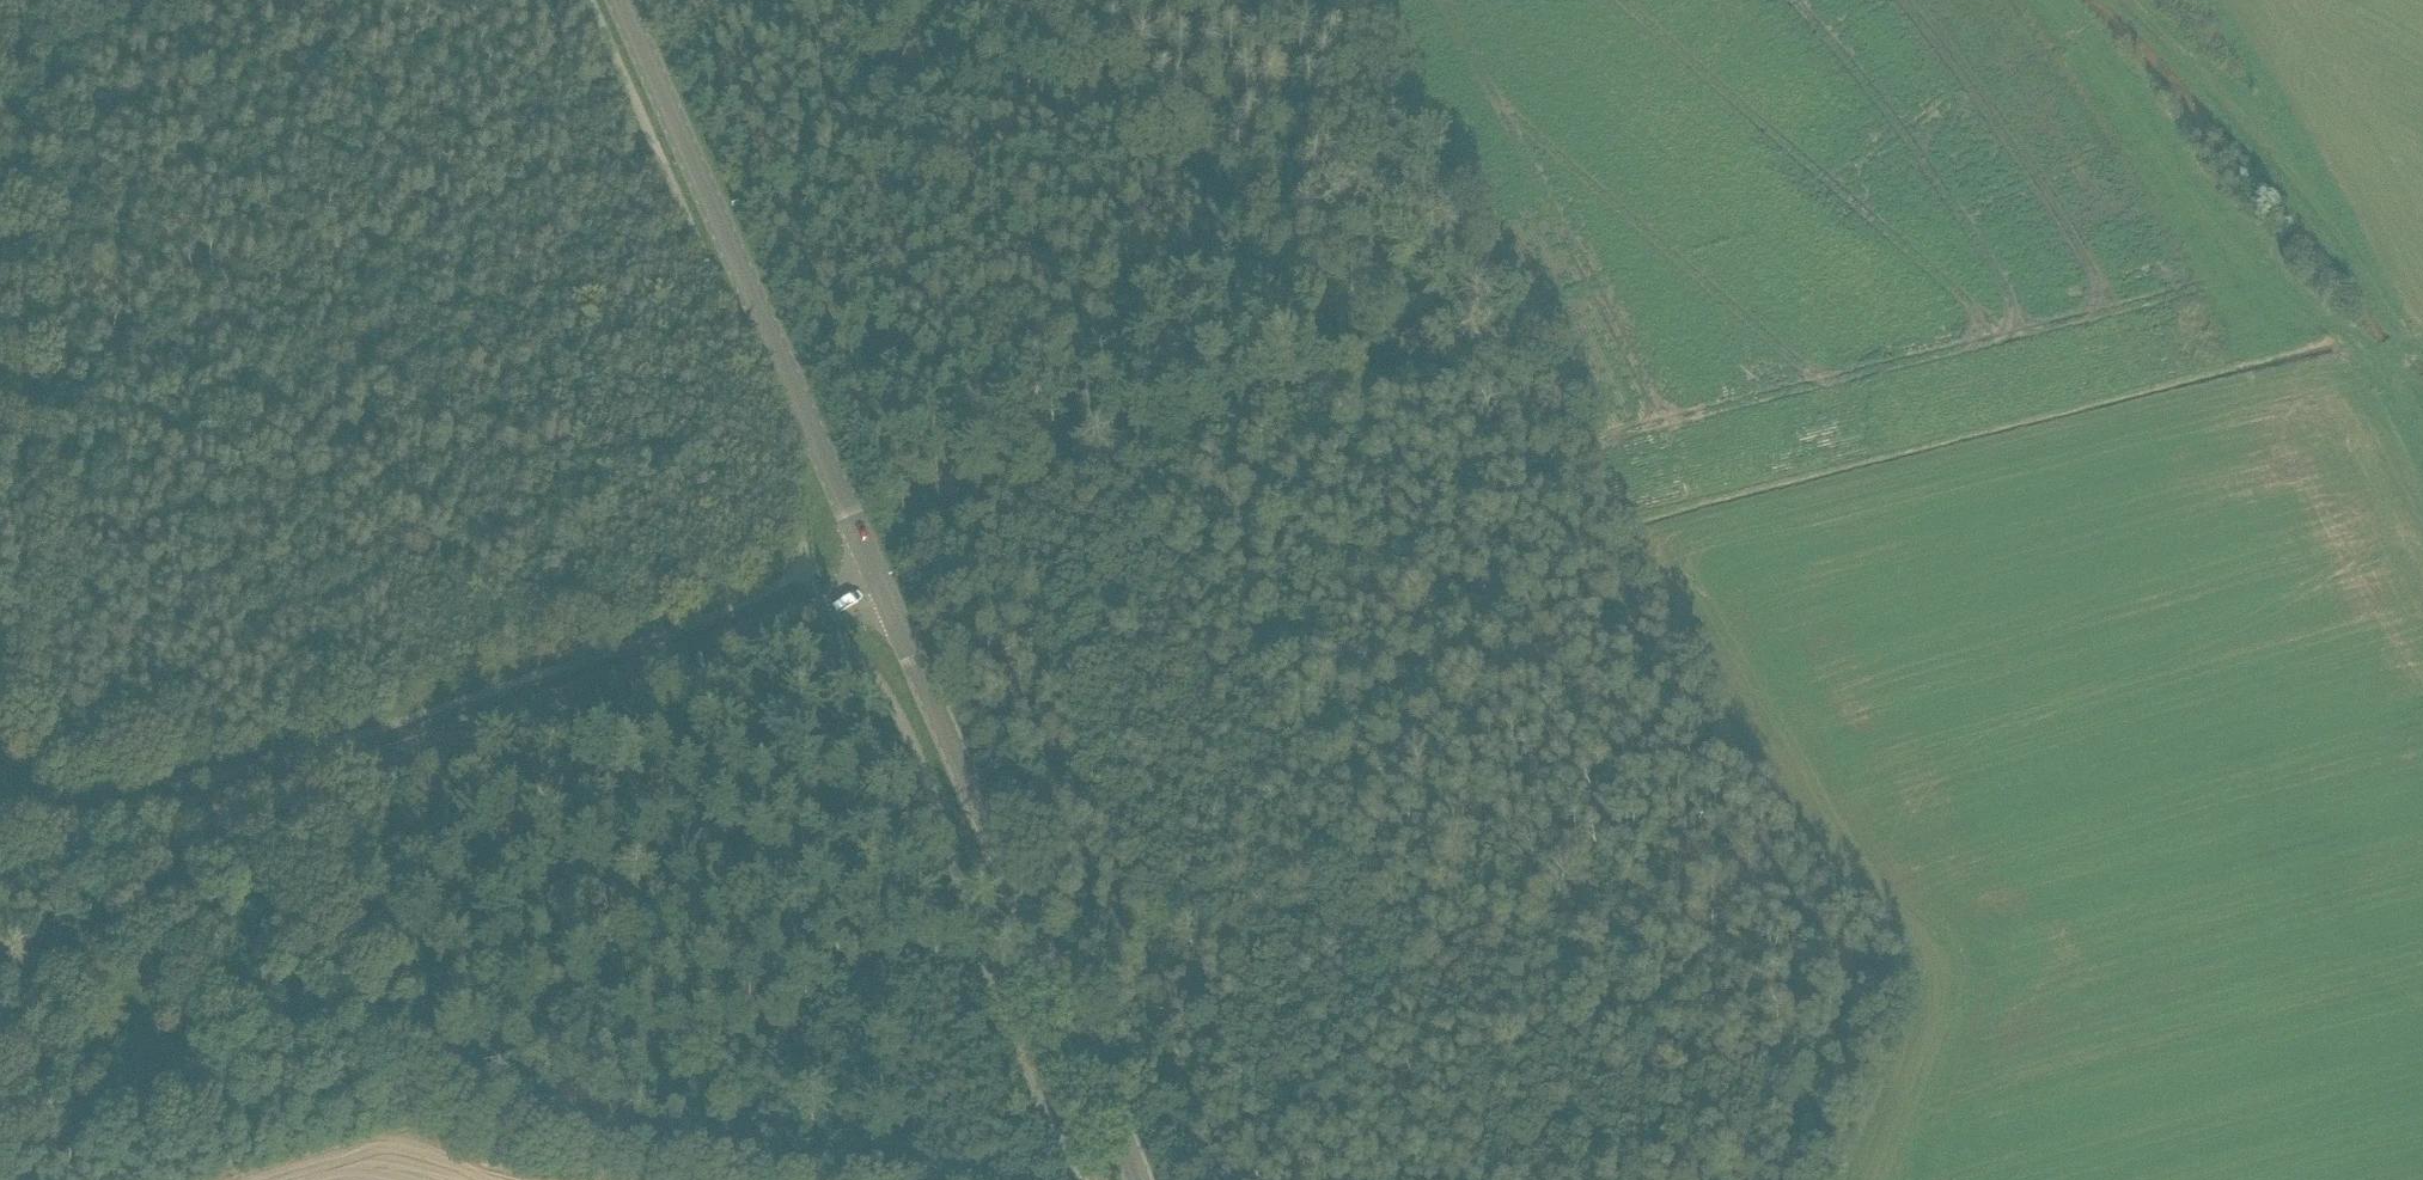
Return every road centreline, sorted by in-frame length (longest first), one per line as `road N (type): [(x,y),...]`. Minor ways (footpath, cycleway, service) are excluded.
road 1 (tertiary): [(0,838),(139,823),(302,788),(882,588)]
road 2 (track): [(20,804),(33,578),(26,0)]
road 3 (tertiary): [(1139,1179),(882,588)]
road 4 (tertiary): [(882,588),(619,0)]
road 5 (track): [(221,808),(375,1042),(395,1123)]

